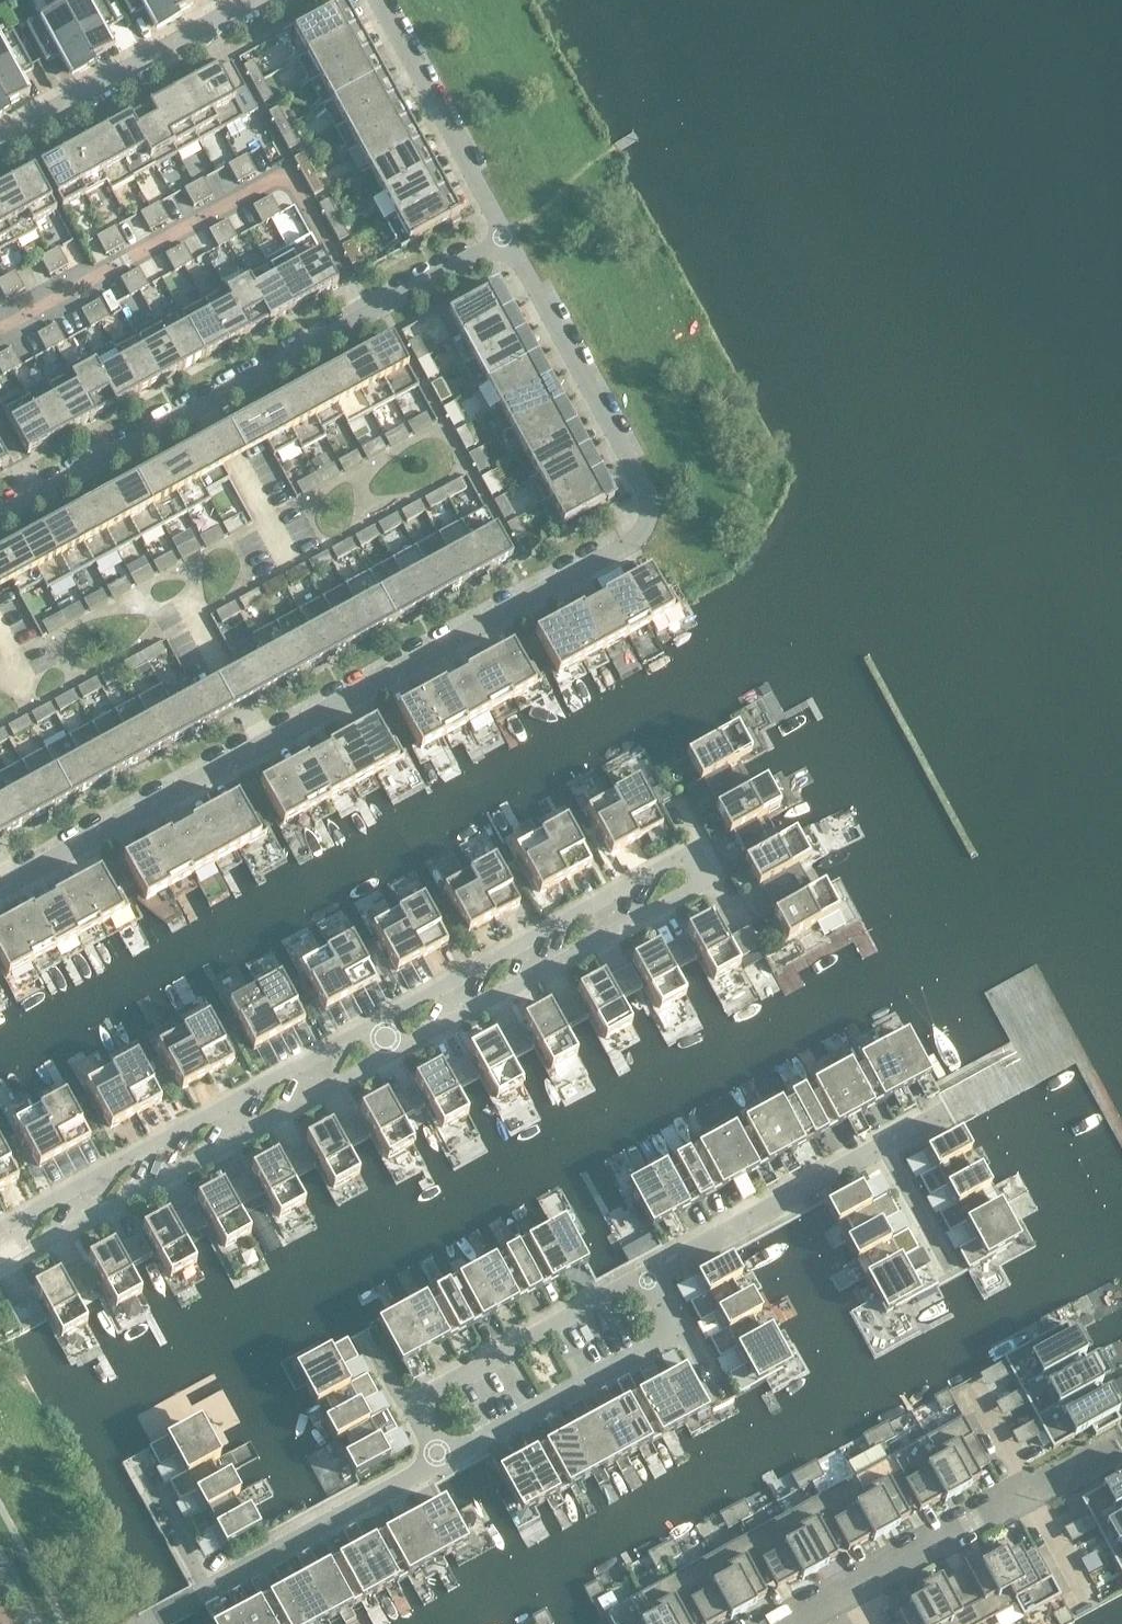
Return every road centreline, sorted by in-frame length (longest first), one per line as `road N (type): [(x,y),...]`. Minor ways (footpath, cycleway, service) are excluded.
road 1 (unclassified): [(0,885),(642,537),(649,507),(501,240)]
road 2 (residential): [(0,1267),(720,887)]
road 3 (residential): [(698,847),(0,1231)]
road 4 (unclassified): [(0,518),(501,240)]
road 5 (residential): [(431,1468),(643,1354),(608,1289)]
road 6 (residential): [(608,1289),(875,1145)]
road 7 (unclassified): [(267,0),(0,144)]
road 8 (residential): [(782,1623),(1024,1492)]
road 9 (unclassified): [(501,240),(376,0)]
road 10 (residential): [(206,1590),(431,1468)]
road 11 (residential): [(396,1404),(608,1289)]
road 12 (residential): [(875,1145),(943,1271)]
road 13 (residential): [(206,1590),(139,1467)]
road 14 (residential): [(1024,1492),(1086,1610)]
road 15 (residential): [(966,1385),(1024,1492)]

